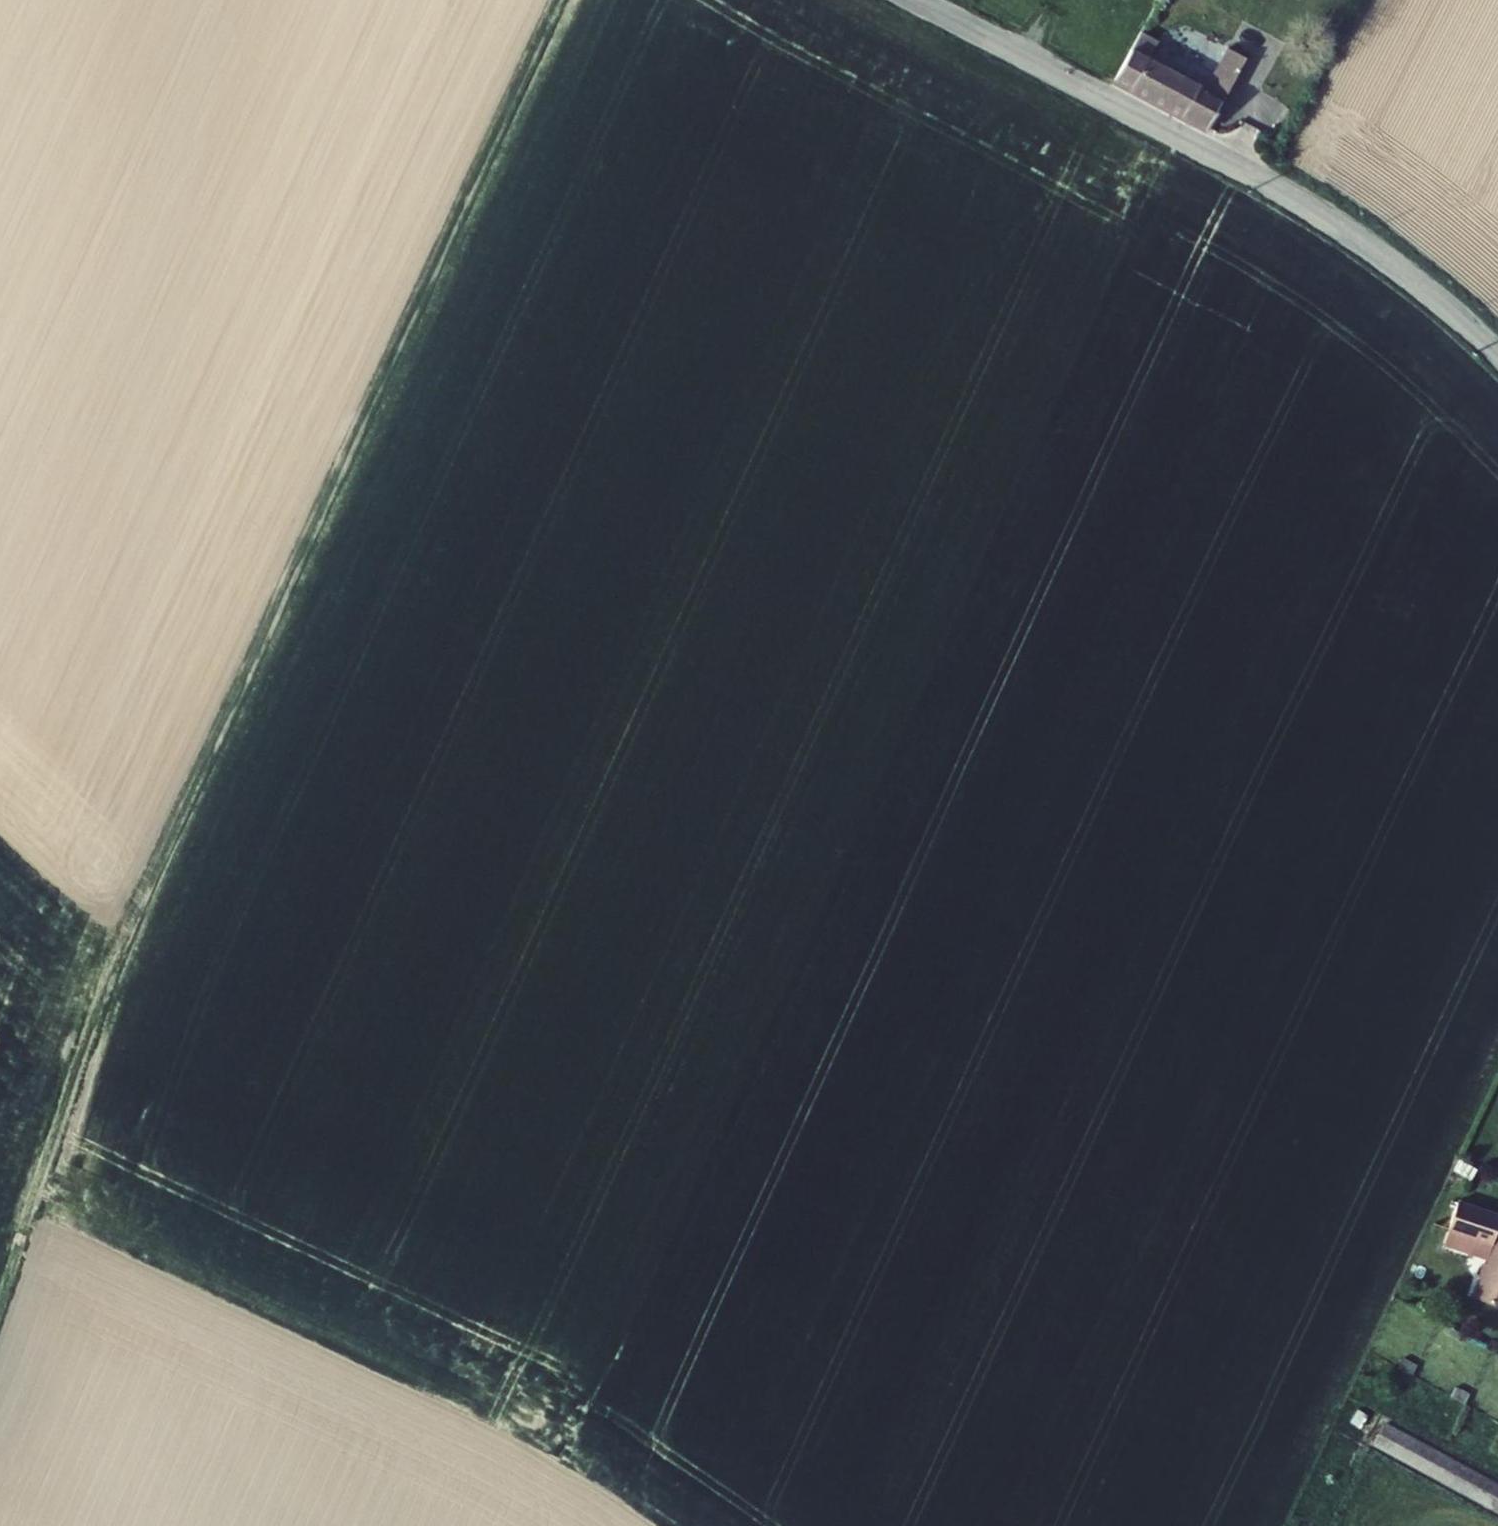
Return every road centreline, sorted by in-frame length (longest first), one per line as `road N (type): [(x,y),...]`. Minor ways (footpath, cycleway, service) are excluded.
road 1 (track): [(559,0),(76,1022),(0,1321)]
road 2 (tertiary): [(917,0),(1314,209),(1497,352)]

